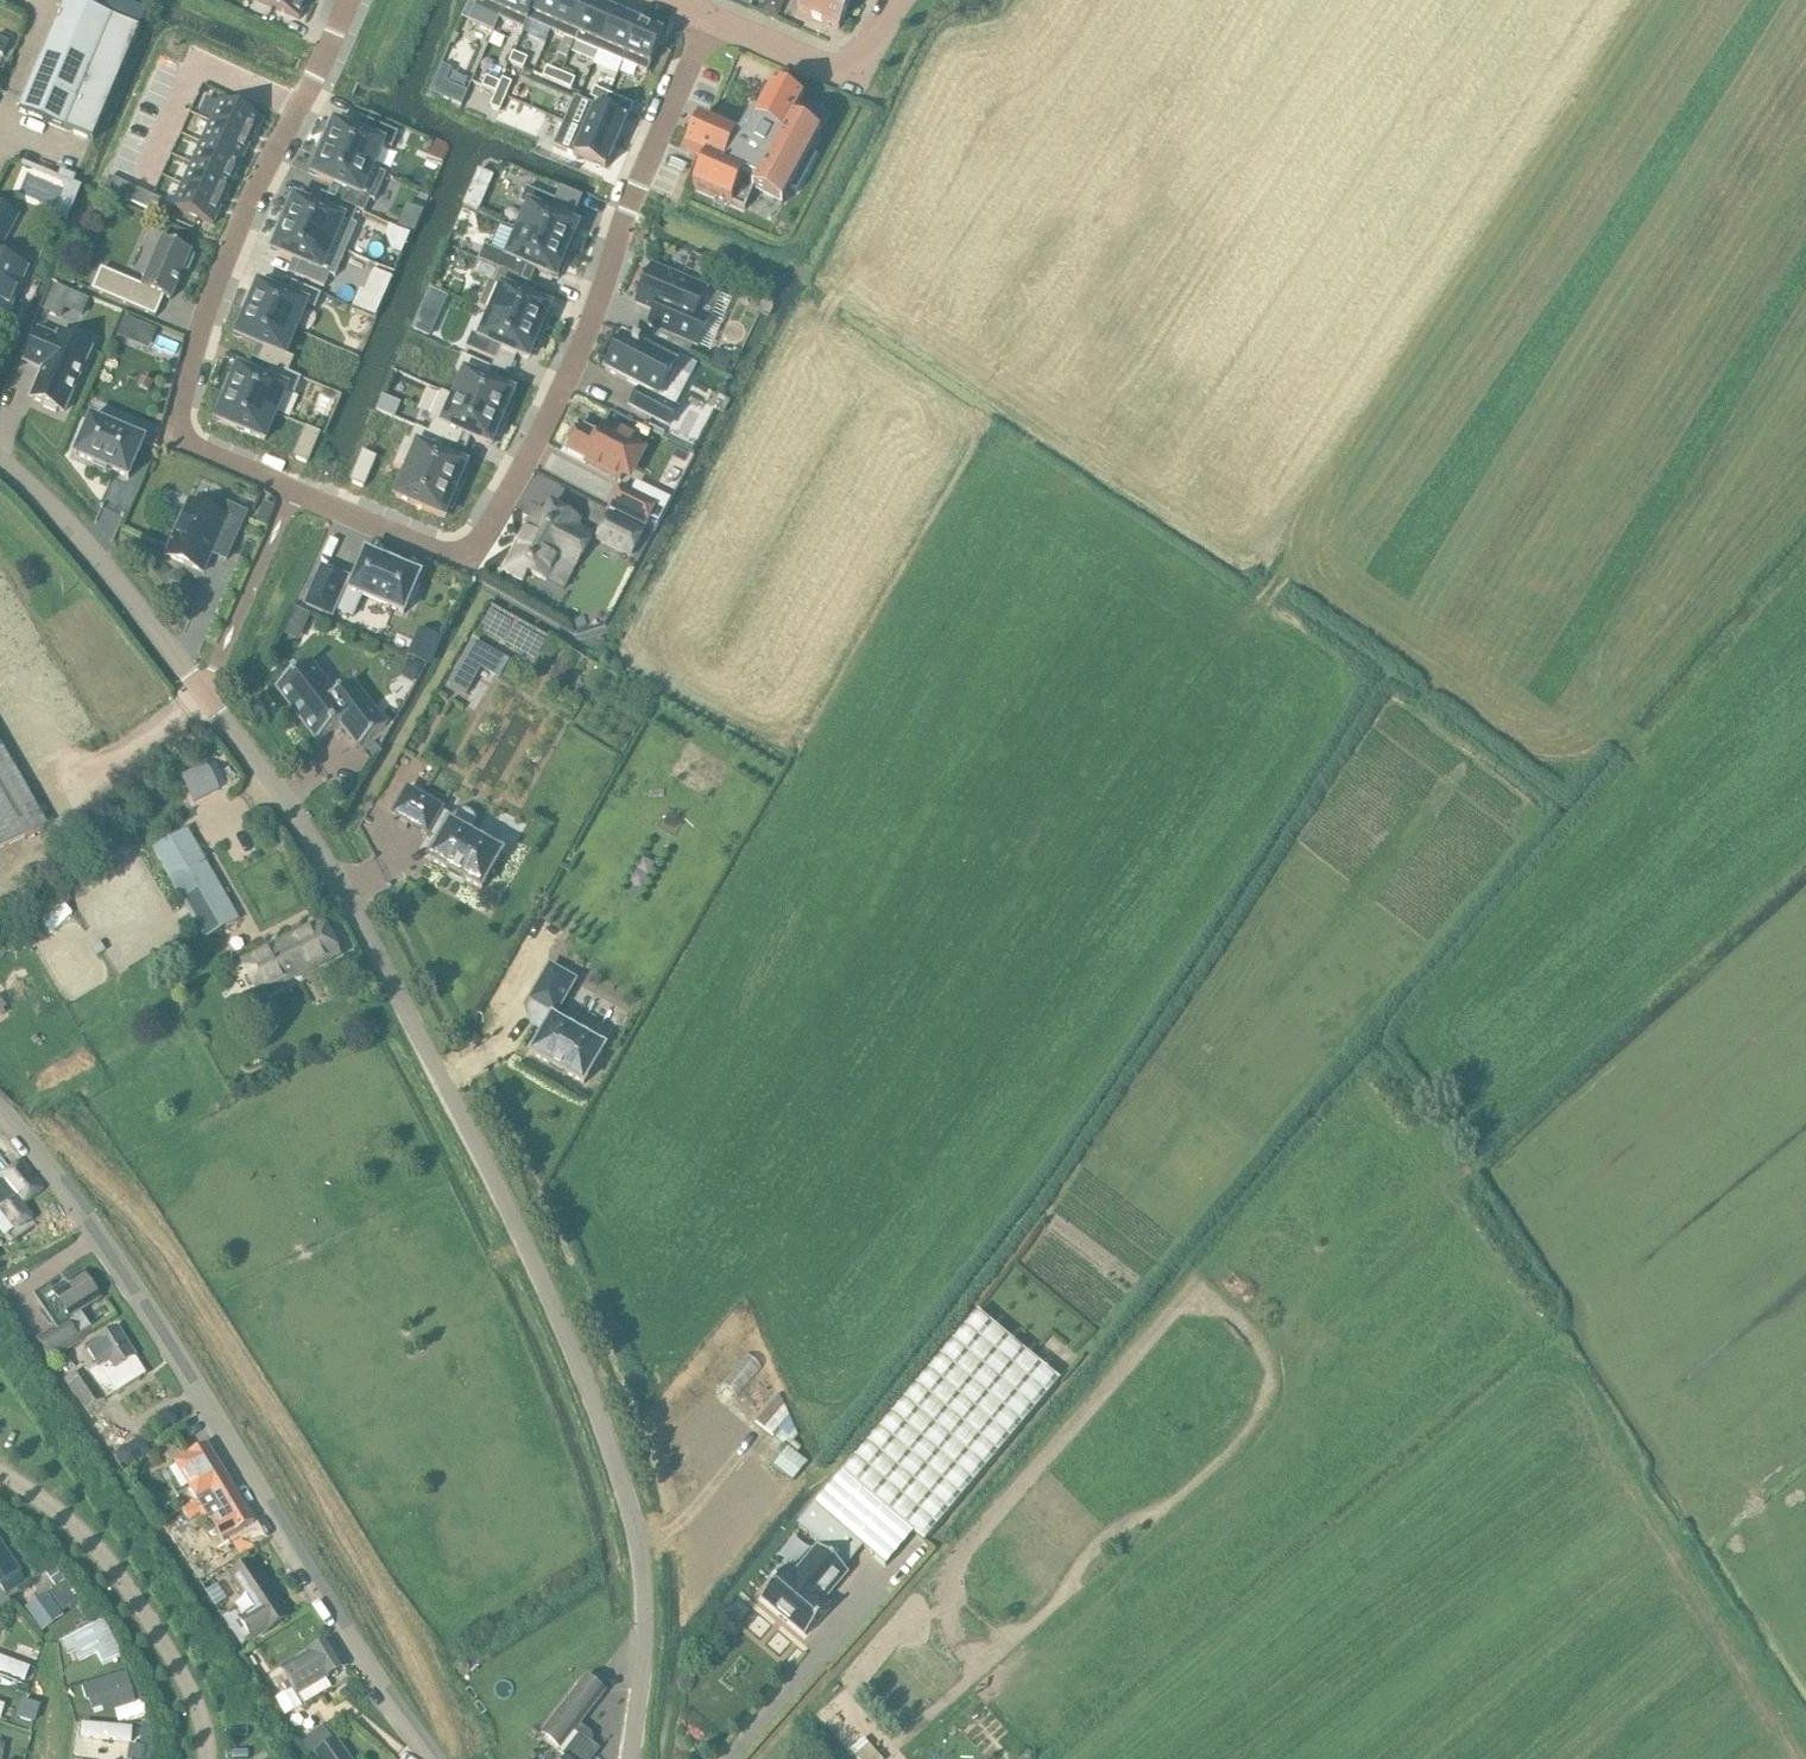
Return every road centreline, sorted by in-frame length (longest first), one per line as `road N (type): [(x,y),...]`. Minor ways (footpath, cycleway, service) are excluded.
road 1 (residential): [(637,1758),(638,1553),(625,1495),(576,1362),(440,1076),(324,858),(71,520),(0,460)]
road 2 (residential): [(351,0),(221,263),(179,417),(183,441),(460,566),(478,563),(578,358),(709,20)]
road 3 (tertiary): [(431,1758),(345,1640),(125,1278),(0,1113)]
road 4 (residential): [(709,20),(846,78),(863,73),(904,0)]

